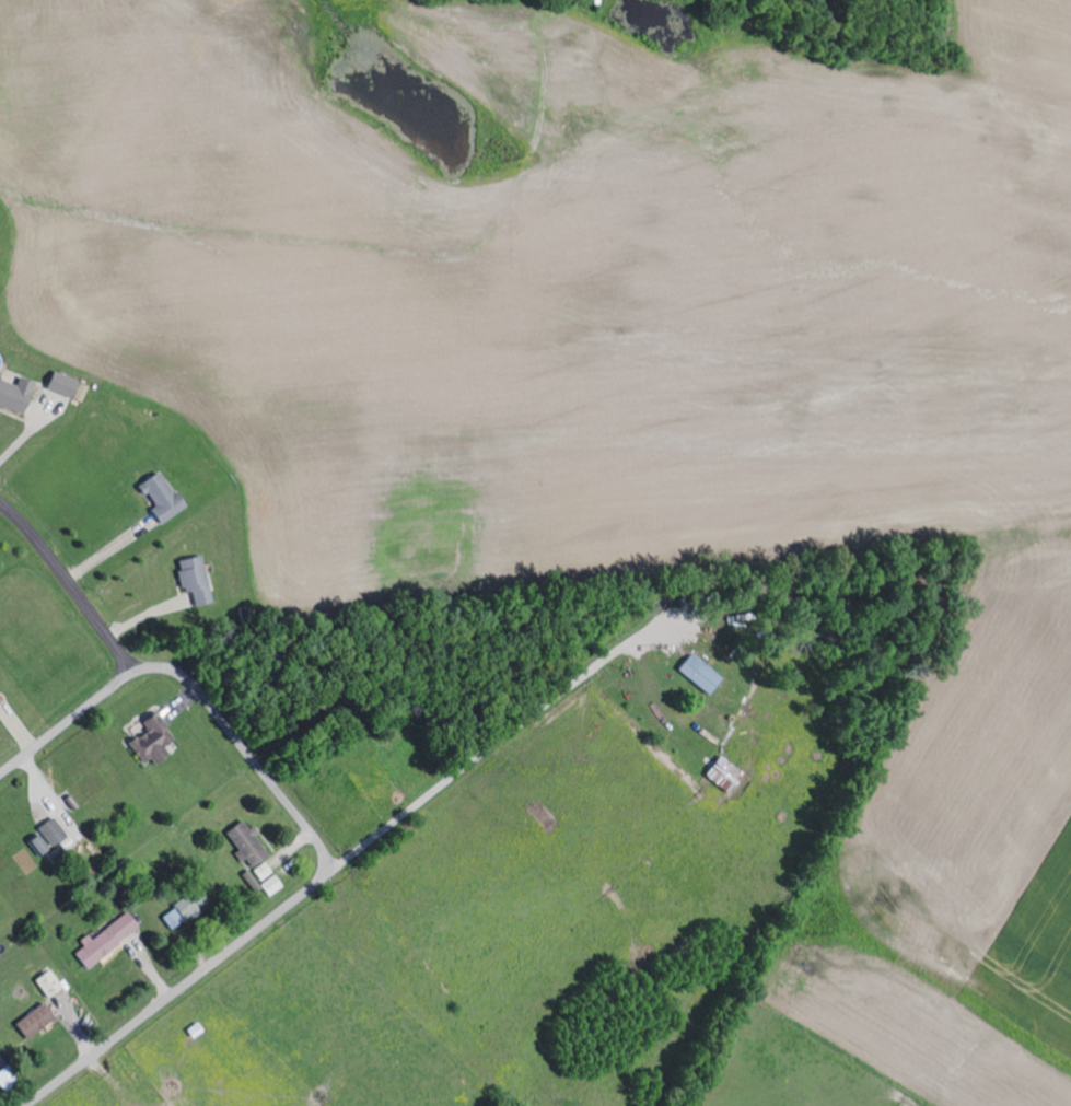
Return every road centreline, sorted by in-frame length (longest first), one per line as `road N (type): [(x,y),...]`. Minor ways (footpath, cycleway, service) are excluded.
road 1 (residential): [(315,835),(674,585)]
road 2 (residential): [(29,1105),(311,890),(327,863),(315,835)]
road 3 (residential): [(0,777),(147,663),(196,684),(249,753)]
road 4 (residential): [(147,663),(97,622),(0,502)]

